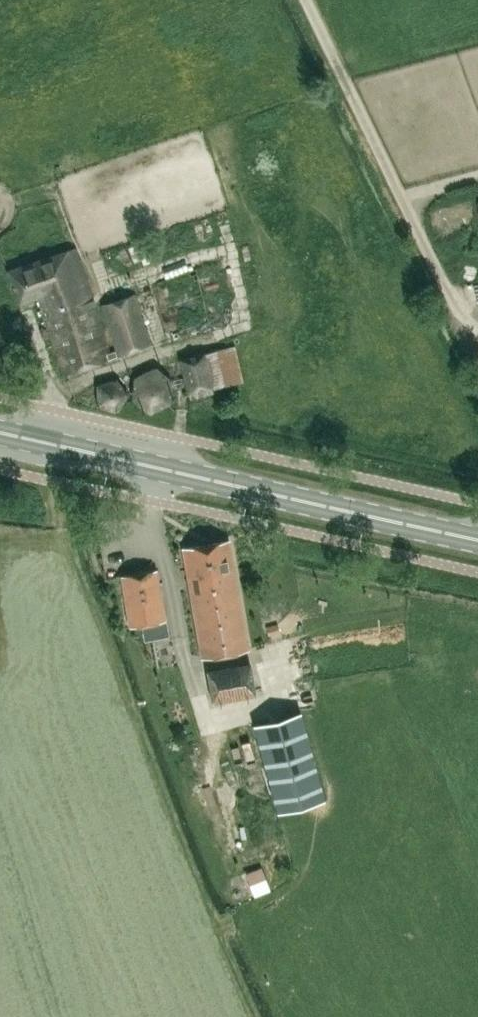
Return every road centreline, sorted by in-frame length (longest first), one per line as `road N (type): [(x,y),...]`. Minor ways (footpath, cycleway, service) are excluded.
road 1 (primary): [(477,539),(0,433)]
road 2 (track): [(304,0),(450,302),(477,330)]

